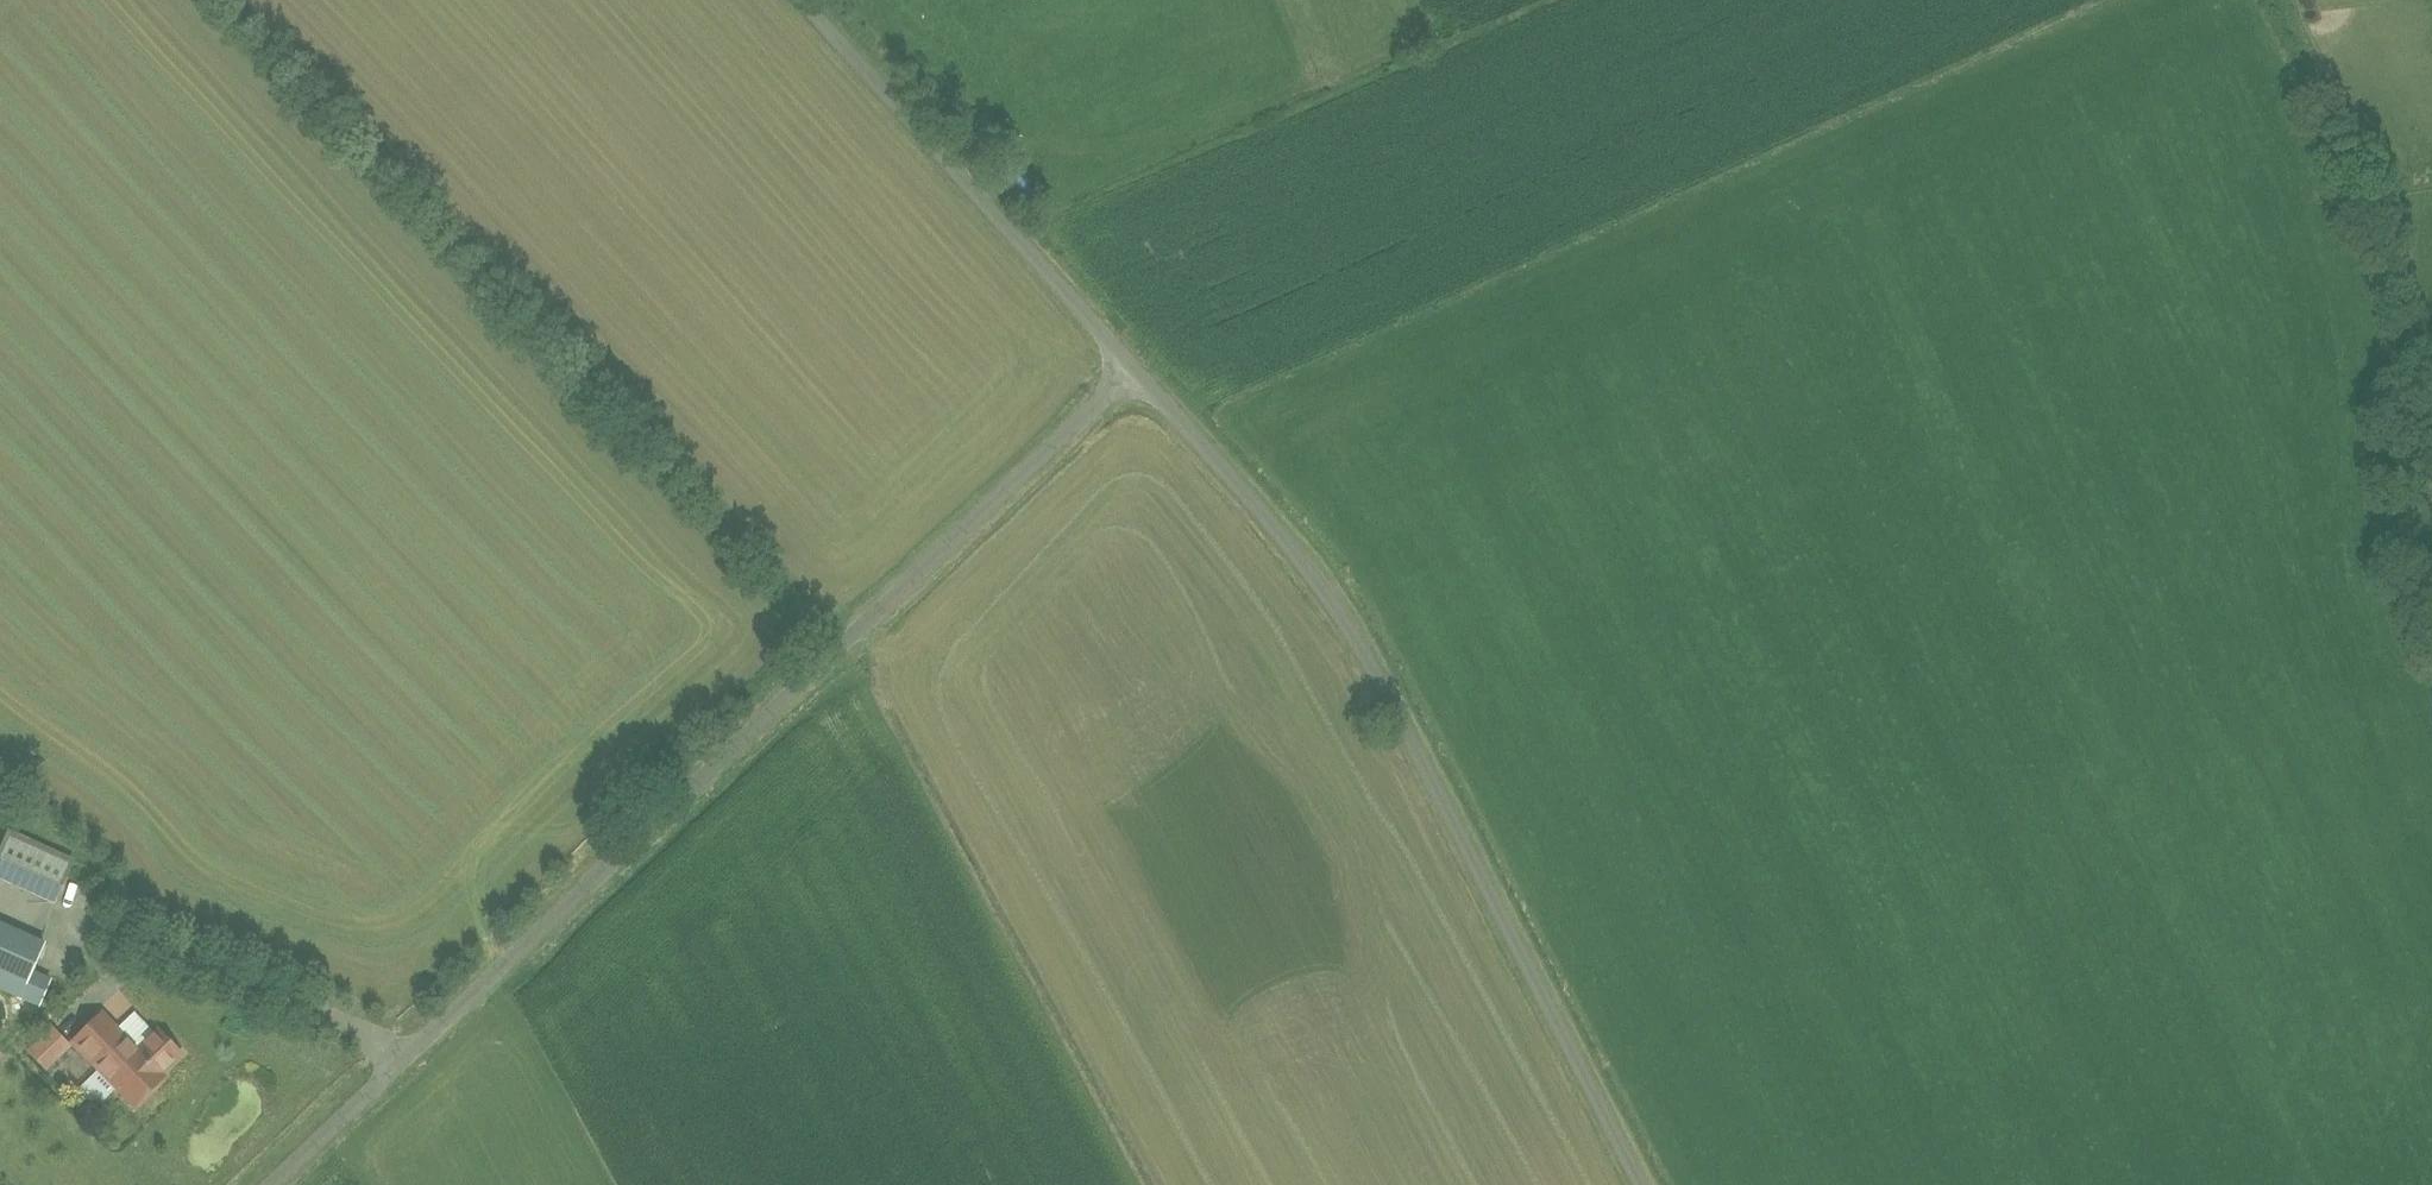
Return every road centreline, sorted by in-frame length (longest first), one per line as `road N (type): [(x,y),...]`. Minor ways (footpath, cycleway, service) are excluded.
road 1 (unclassified): [(274,1184),(1134,370)]
road 2 (unclassified): [(1633,1184),(1312,557),(1134,370)]
road 3 (unclassified): [(1134,370),(803,0)]

